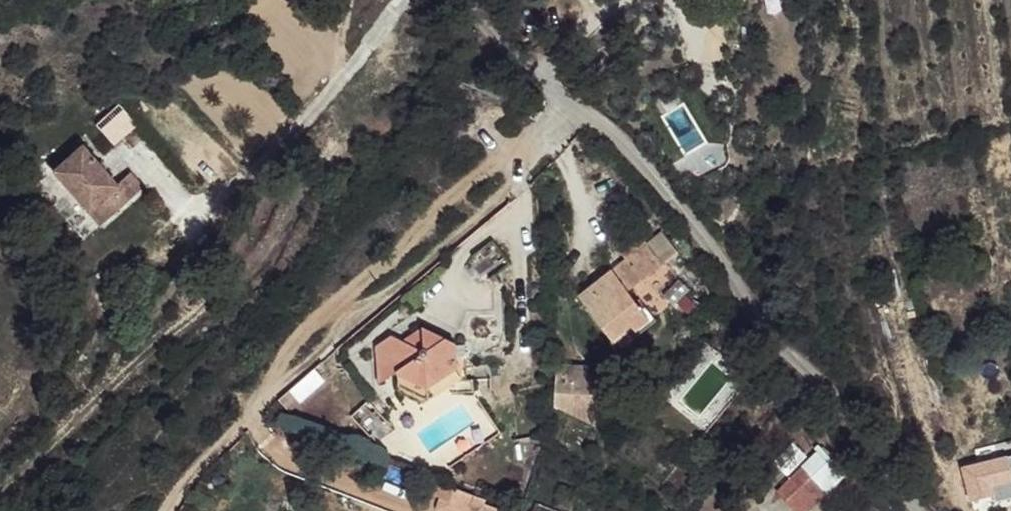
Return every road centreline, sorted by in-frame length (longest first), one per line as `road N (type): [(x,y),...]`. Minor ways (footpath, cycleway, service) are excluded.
road 1 (residential): [(466,0),(614,132),(913,510)]

